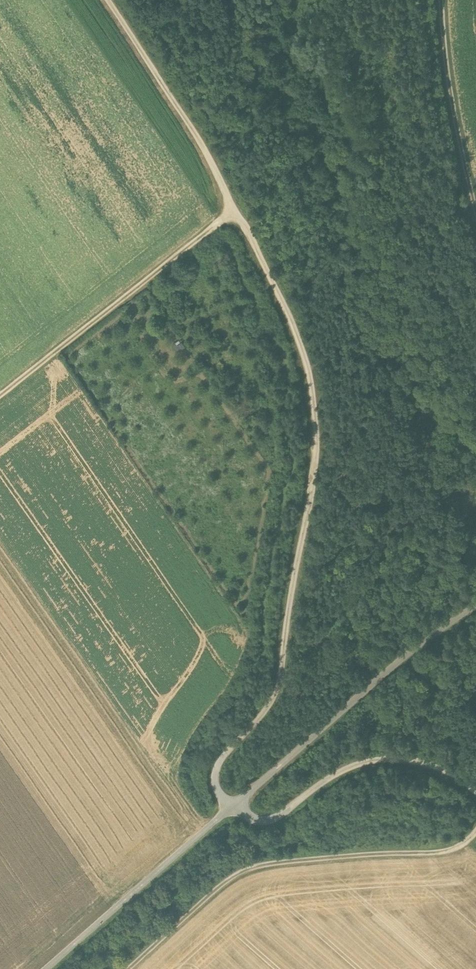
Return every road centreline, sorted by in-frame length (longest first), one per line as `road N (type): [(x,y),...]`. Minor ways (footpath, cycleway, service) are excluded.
road 1 (track): [(107,0),(162,82),(267,272),(314,405),(310,508),(277,690),(217,772),(233,805)]
road 2 (track): [(475,832),(450,853),(251,871),(132,968)]
road 3 (track): [(475,619),(233,805)]
road 4 (track): [(0,397),(234,212)]
road 5 (track): [(233,805),(273,820),(345,773),(382,761),(439,769),(475,795)]
road 6 (track): [(233,805),(133,910),(62,968)]
road 7 (track): [(475,198),(452,96),(443,0)]

